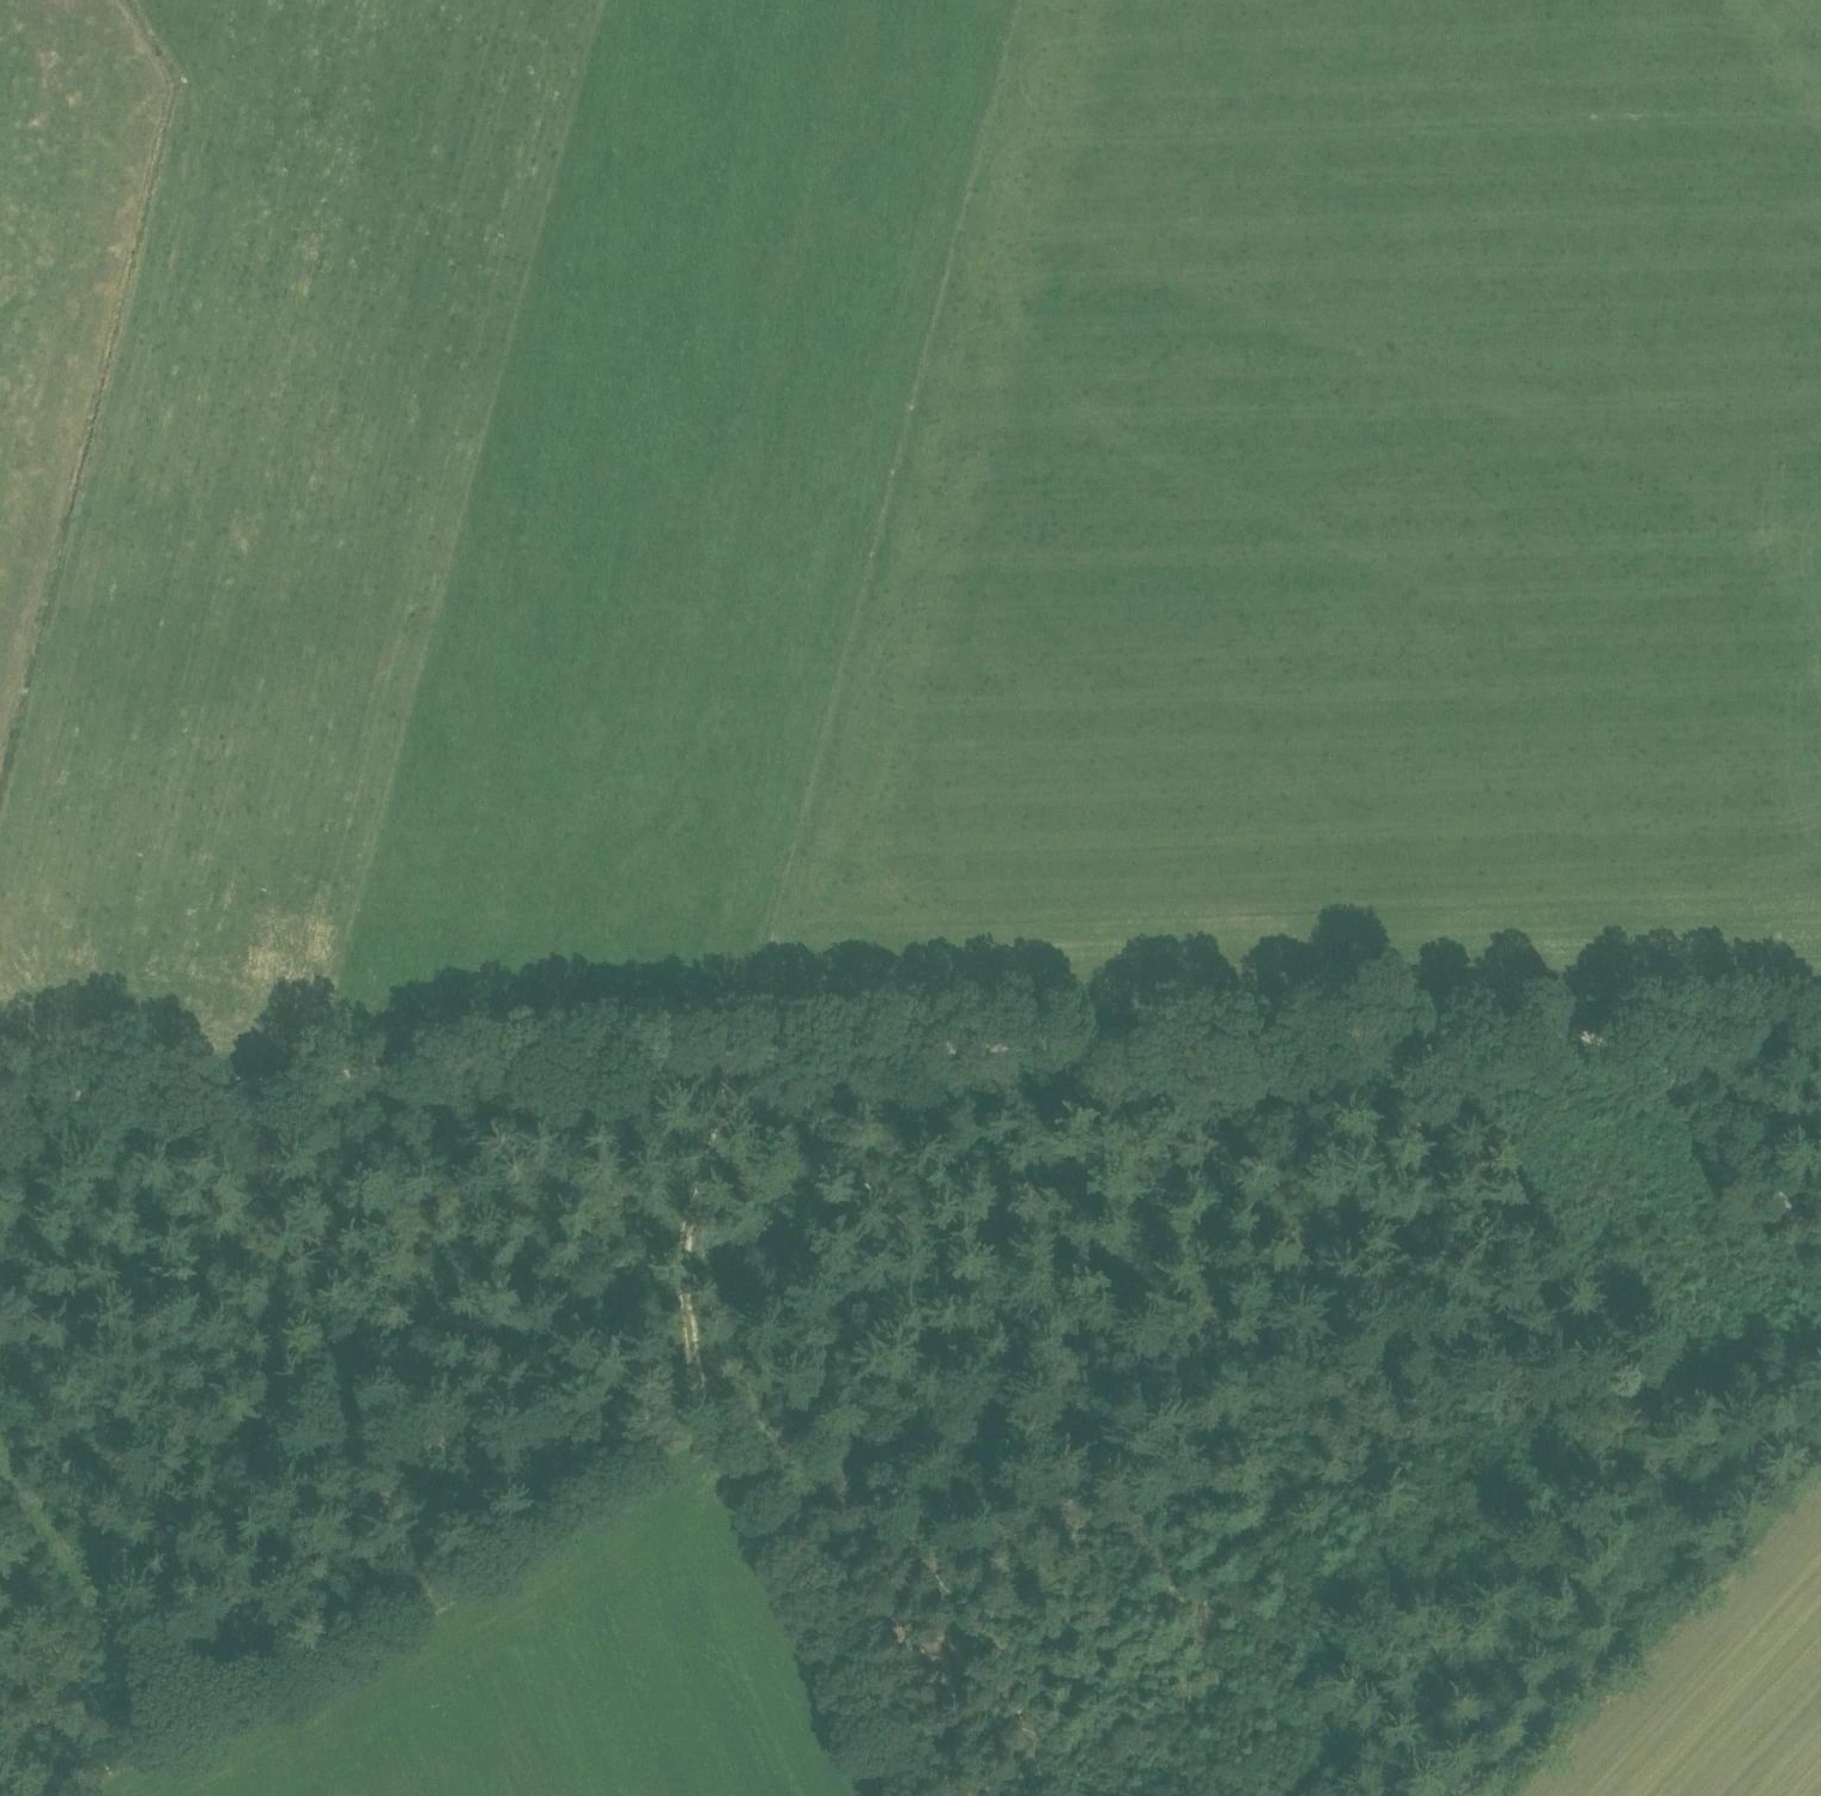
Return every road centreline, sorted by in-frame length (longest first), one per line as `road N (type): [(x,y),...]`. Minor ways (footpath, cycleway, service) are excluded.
road 1 (track): [(0,1099),(753,1051),(1602,1028),(1631,1042),(1733,1135),(1820,1241)]
road 2 (track): [(753,1051),(717,1241),(732,1390)]
road 3 (track): [(0,1471),(153,1720)]

